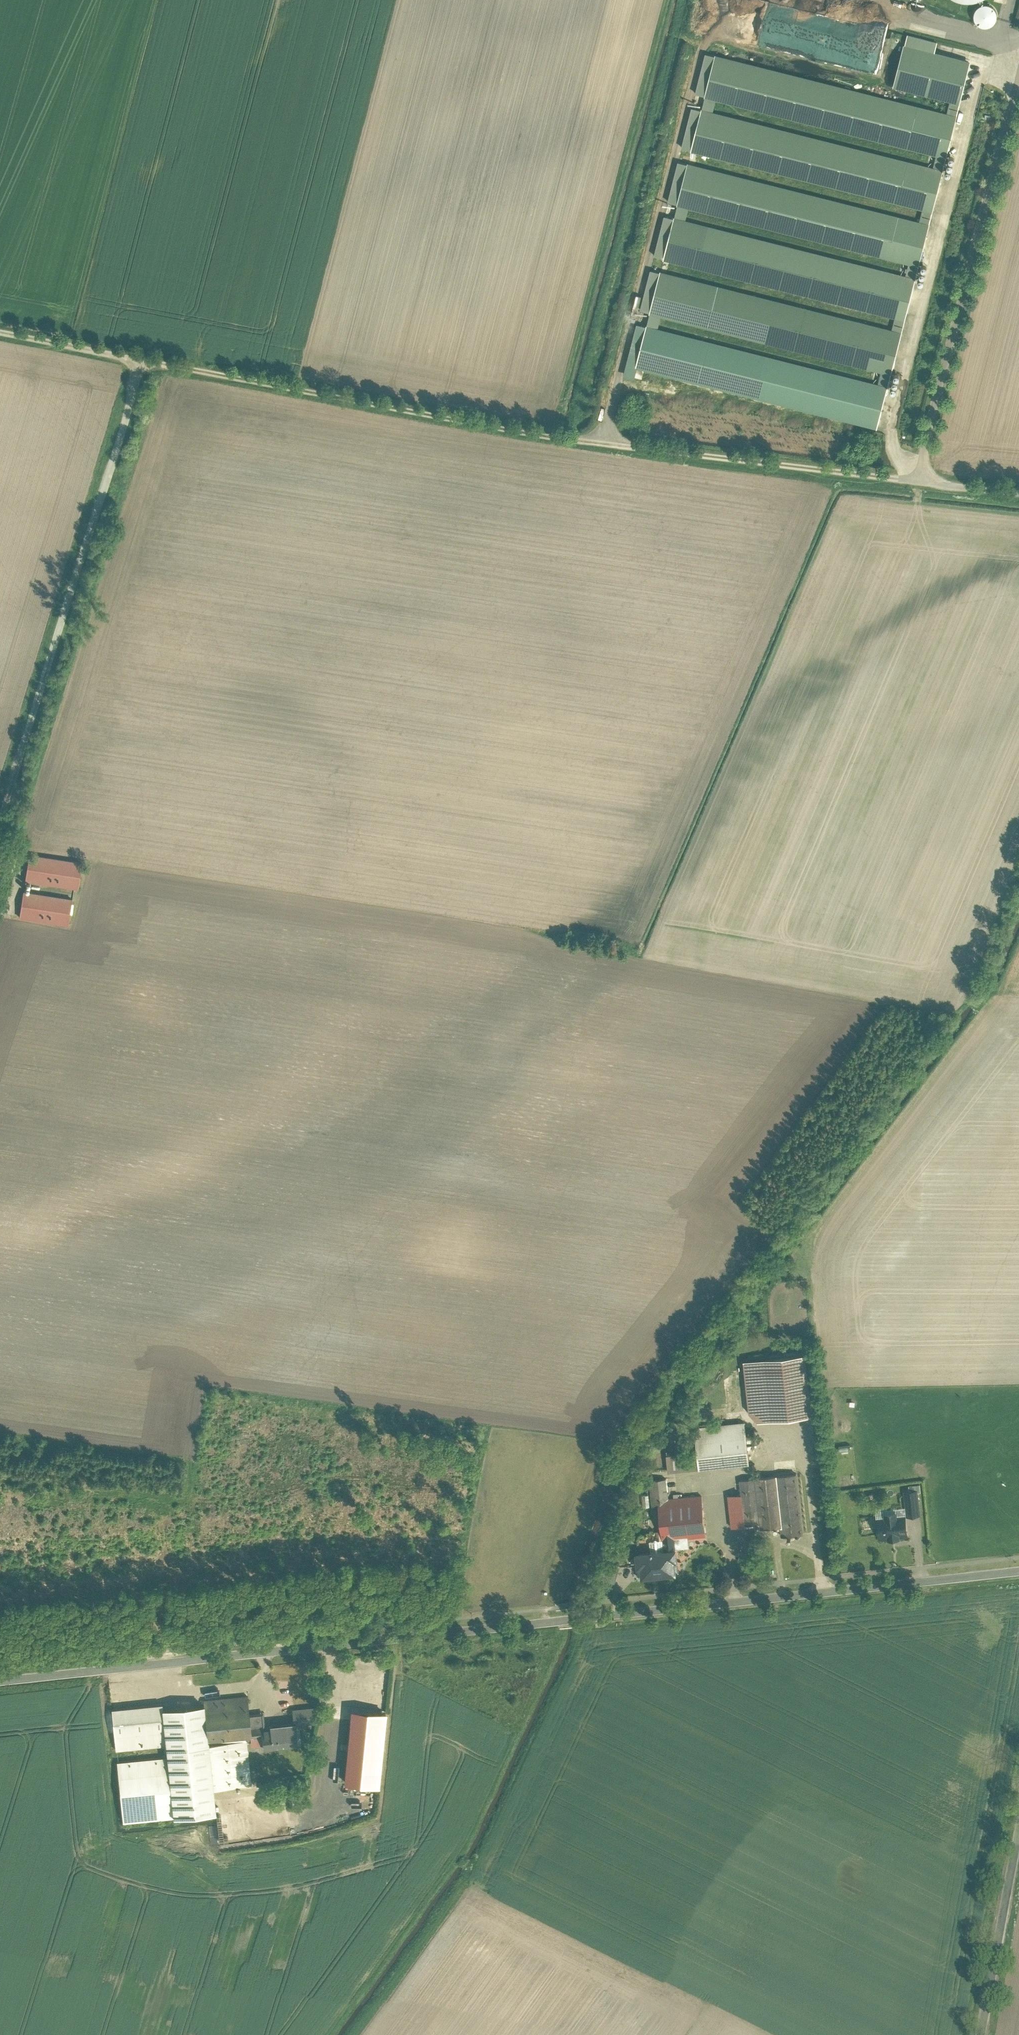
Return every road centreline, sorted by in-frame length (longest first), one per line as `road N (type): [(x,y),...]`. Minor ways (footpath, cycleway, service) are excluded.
road 1 (tertiary): [(0,1681),(1018,1570)]
road 2 (track): [(141,359),(467,422),(778,464)]
road 3 (track): [(0,823),(141,359)]
road 4 (unclassified): [(926,482),(924,446),(1018,74)]
road 5 (track): [(1018,493),(778,464)]
road 6 (tertiary): [(981,2034),(1018,1830)]
road 7 (track): [(141,359),(0,333)]

